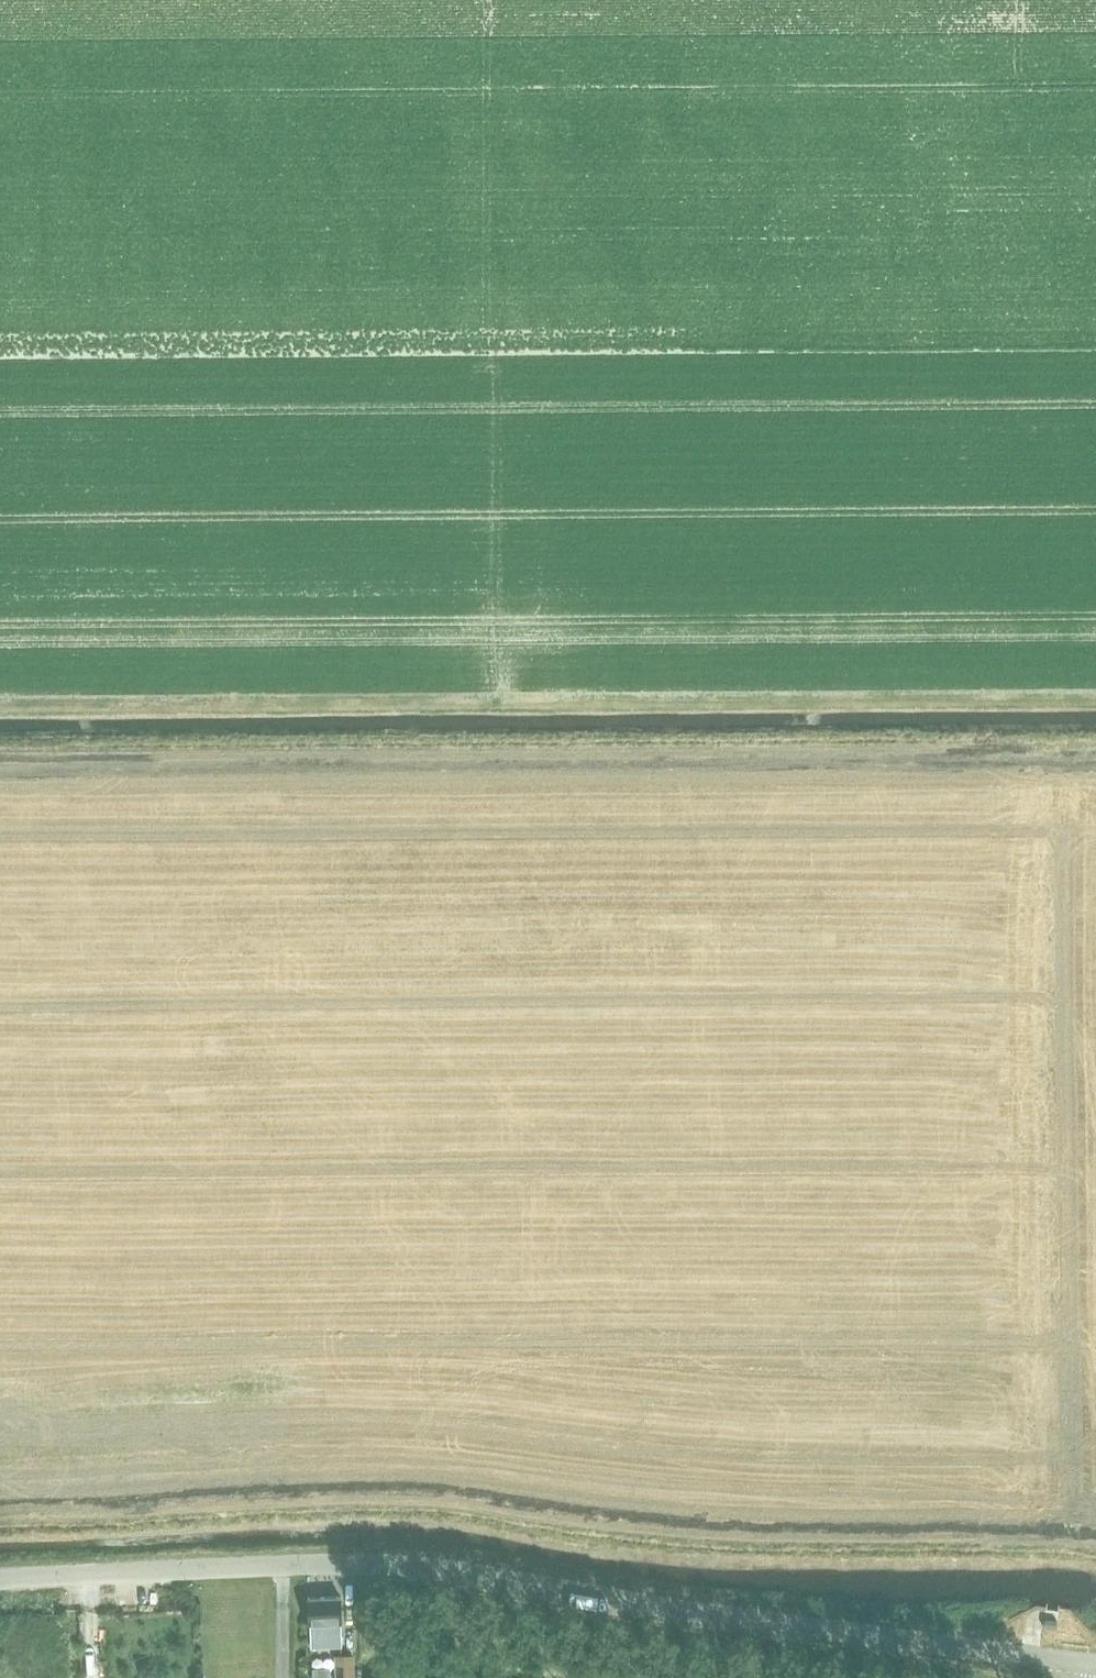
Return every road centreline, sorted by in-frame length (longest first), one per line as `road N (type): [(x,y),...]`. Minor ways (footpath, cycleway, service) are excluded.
road 1 (tertiary): [(0,1573),(228,1559),(461,1568),(1080,1661)]

